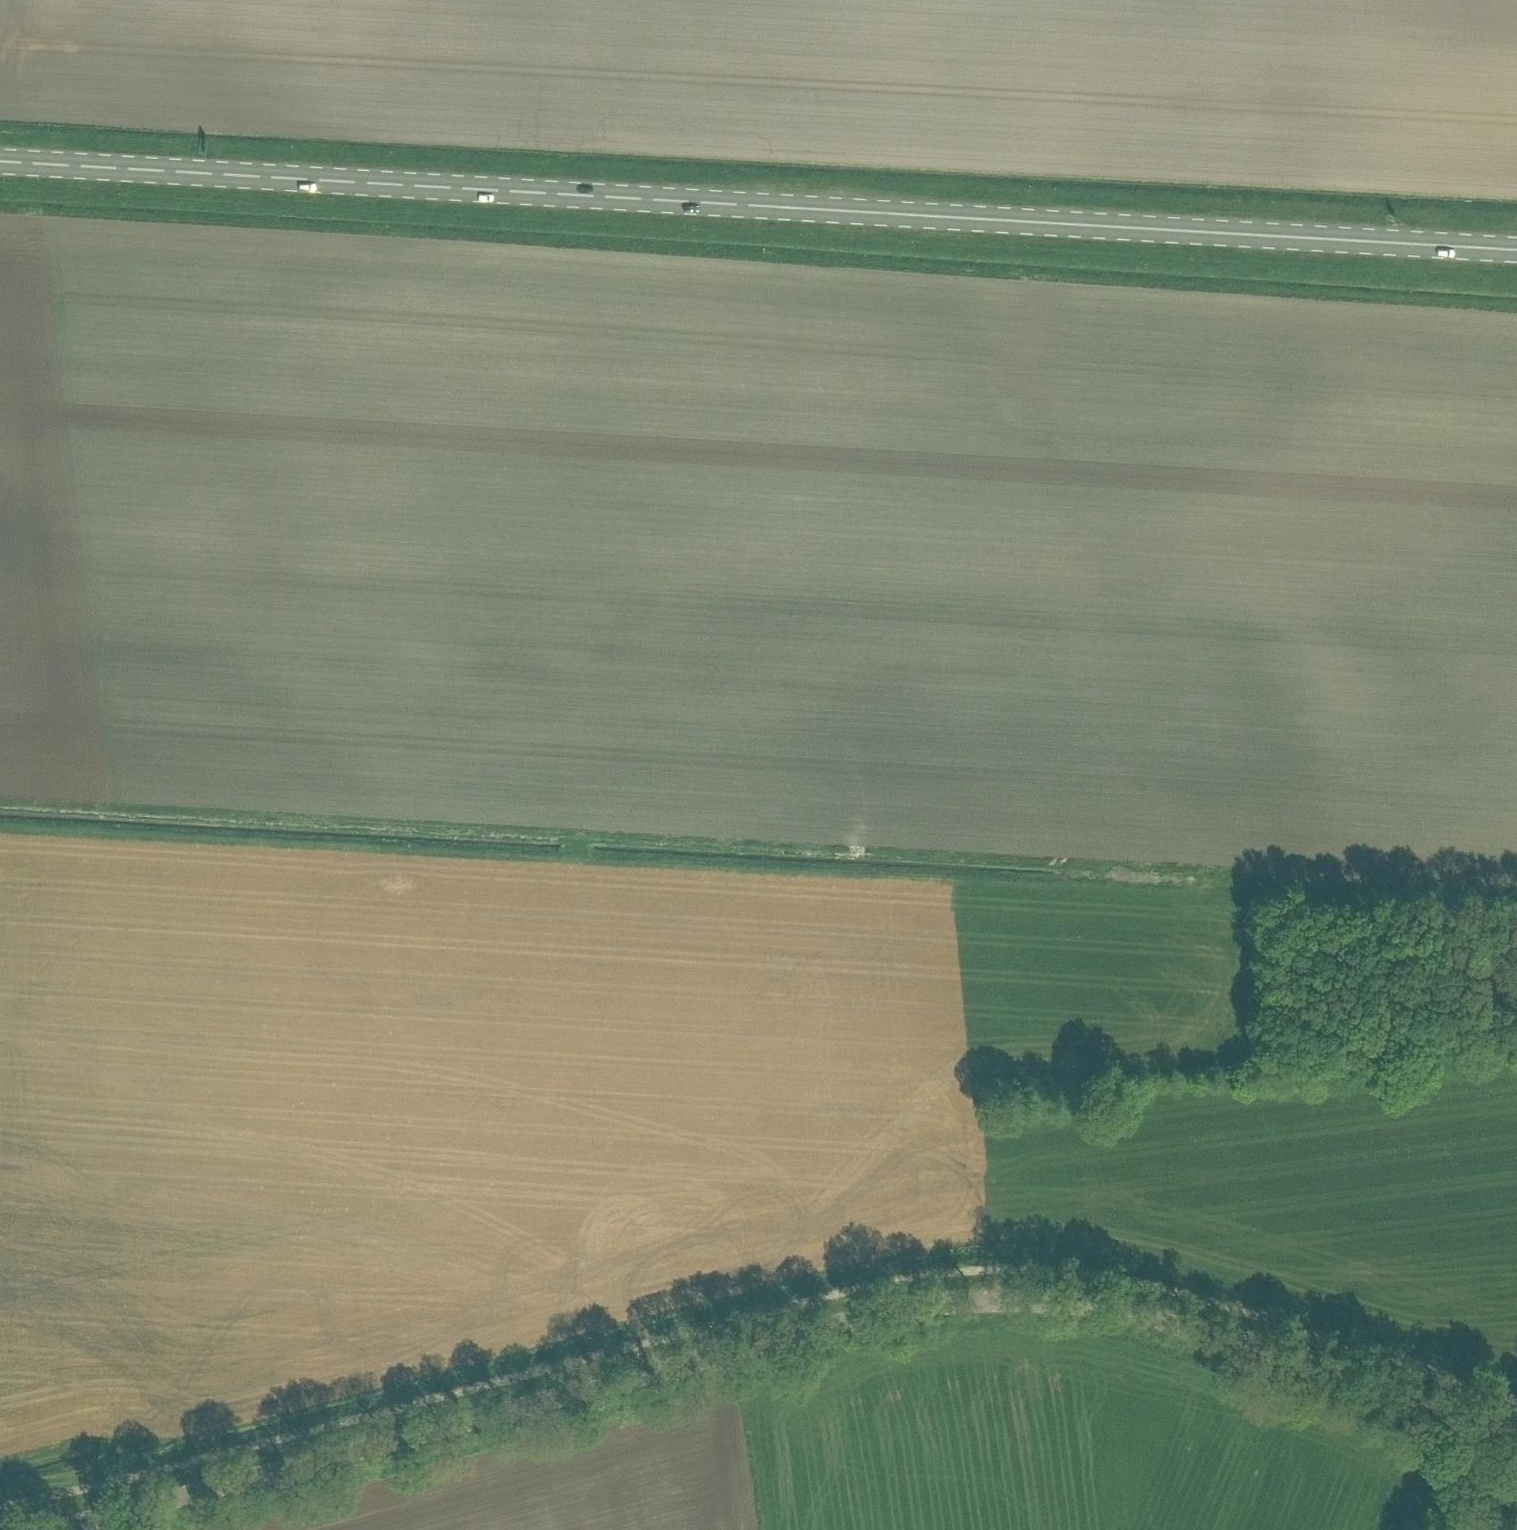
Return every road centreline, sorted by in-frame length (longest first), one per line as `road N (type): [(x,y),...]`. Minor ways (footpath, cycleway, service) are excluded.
road 1 (primary): [(1516,249),(0,160)]
road 2 (tertiary): [(46,1529),(740,1348),(921,1307),(986,1301),(1082,1304),(1178,1325),(1516,1432)]

